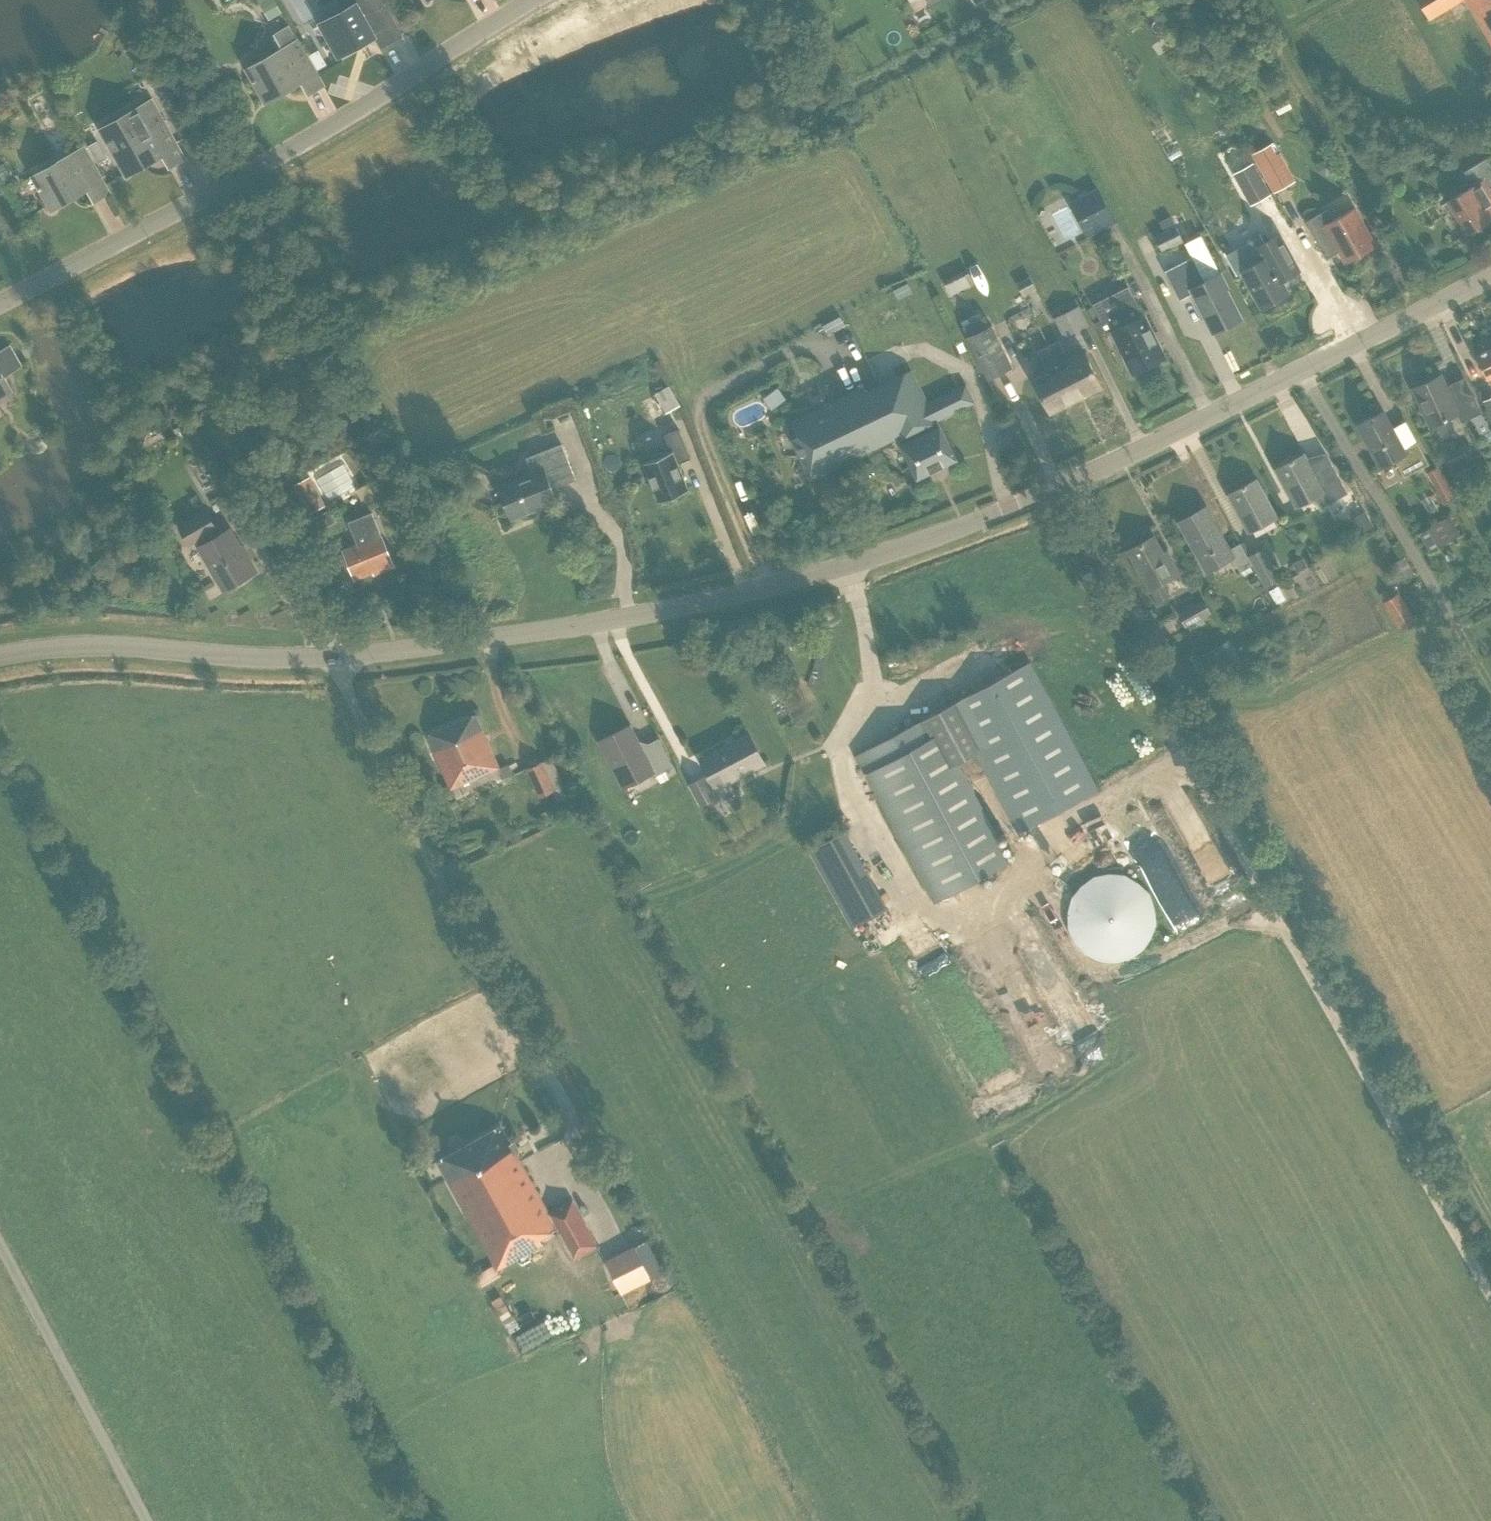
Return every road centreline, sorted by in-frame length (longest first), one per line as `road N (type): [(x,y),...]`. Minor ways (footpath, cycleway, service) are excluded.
road 1 (tertiary): [(0,657),(116,645),(246,659),(367,656),(730,601),(1066,482),(1490,278)]
road 2 (unclassified): [(0,303),(343,124),(540,0)]
road 3 (track): [(1237,922),(1287,931),(1490,1294)]

